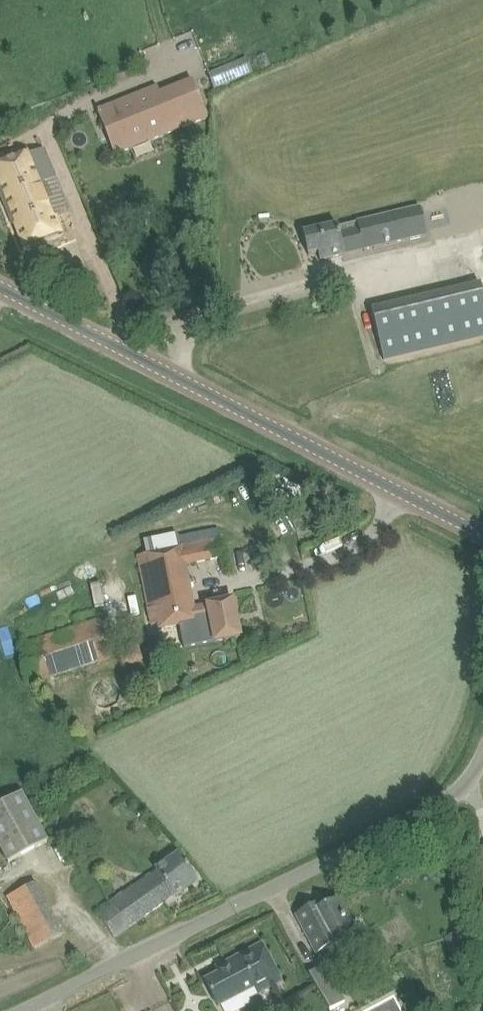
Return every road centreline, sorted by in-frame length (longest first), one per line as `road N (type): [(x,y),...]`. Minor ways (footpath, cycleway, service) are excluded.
road 1 (tertiary): [(482,532),(0,284)]
road 2 (unclassified): [(24,1010),(440,806),(482,759)]

